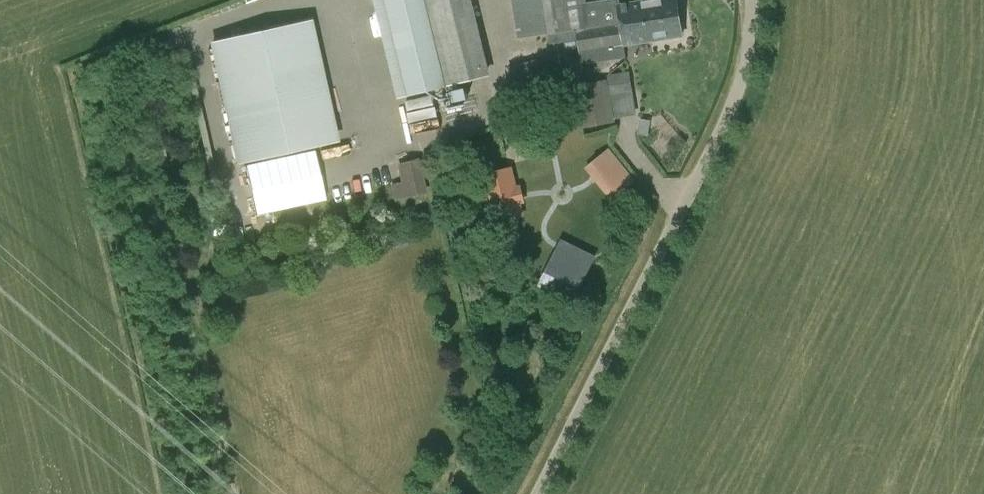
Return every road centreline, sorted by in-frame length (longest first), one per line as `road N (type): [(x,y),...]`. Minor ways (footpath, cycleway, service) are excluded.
road 1 (unclassified): [(550,493),(731,131),(752,77),(760,0)]

